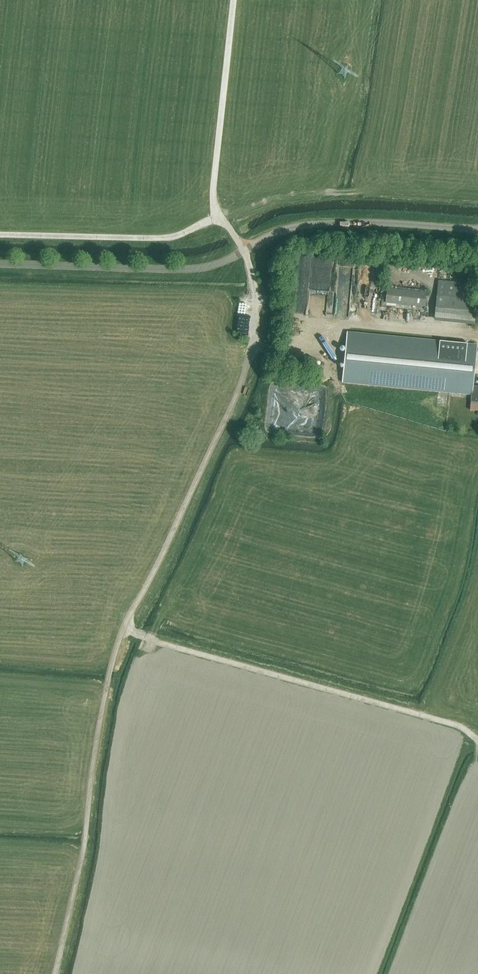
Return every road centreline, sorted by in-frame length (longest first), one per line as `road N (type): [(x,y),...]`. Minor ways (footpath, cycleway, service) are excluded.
road 1 (track): [(55,973),(112,661),(239,396),(255,304),(244,249),(220,221),(157,238),(0,234)]
road 2 (unclassified): [(0,264),(197,269),(306,225),(477,230)]
road 3 (track): [(123,627),(458,726),(477,739)]
road 4 (track): [(220,221),(213,195),(233,0)]

